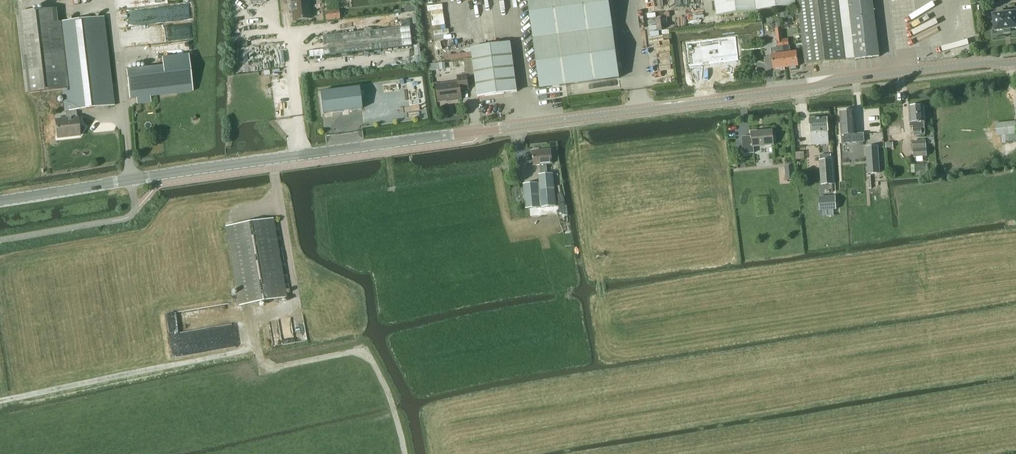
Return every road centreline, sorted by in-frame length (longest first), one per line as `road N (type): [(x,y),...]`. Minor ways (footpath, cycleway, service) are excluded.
road 1 (tertiary): [(0,201),(839,80),(1015,64)]
road 2 (track): [(296,308),(254,316),(265,369),(364,350),(389,396),(405,453)]
road 3 (track): [(259,347),(0,401)]

